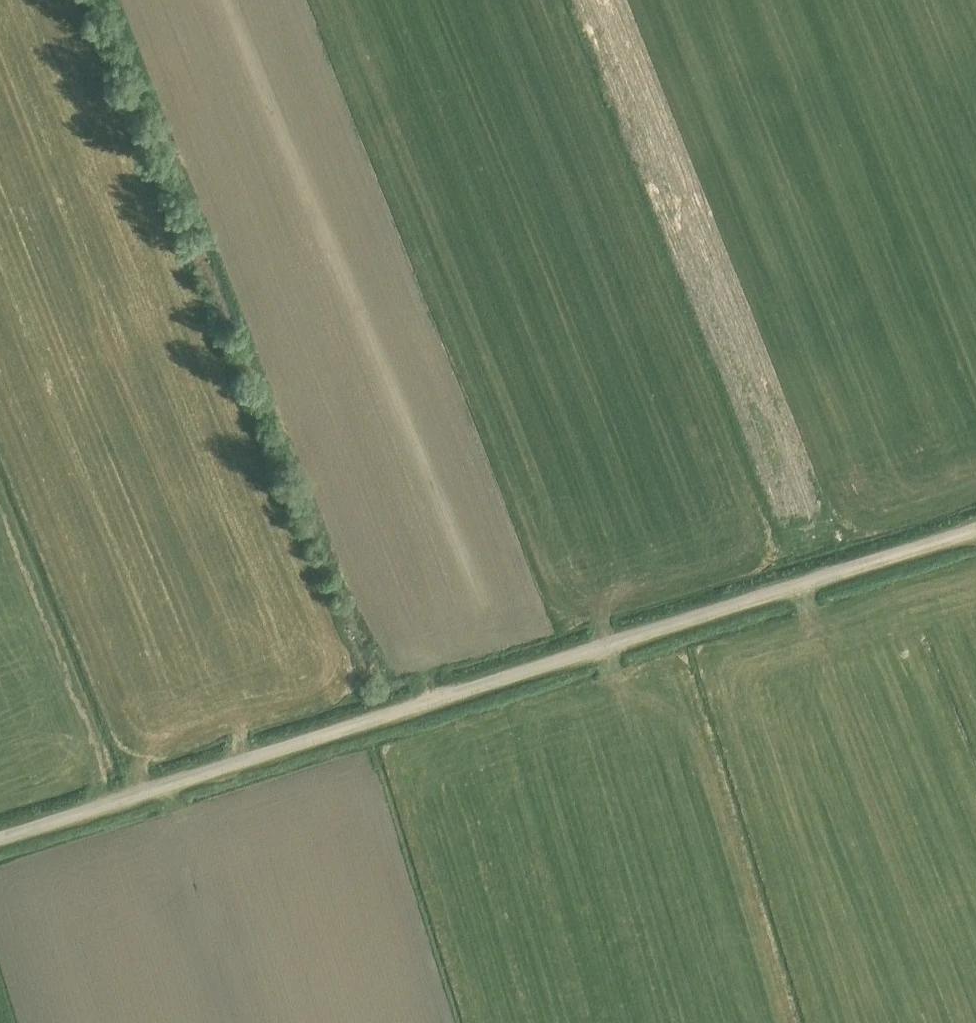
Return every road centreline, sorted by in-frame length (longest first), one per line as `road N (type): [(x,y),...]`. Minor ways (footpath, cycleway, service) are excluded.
road 1 (unclassified): [(0,840),(975,532)]

